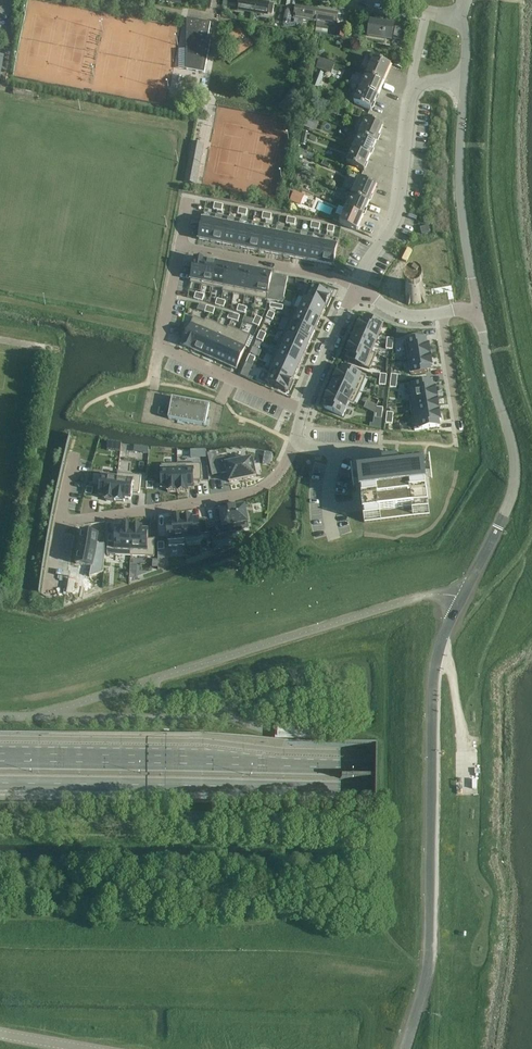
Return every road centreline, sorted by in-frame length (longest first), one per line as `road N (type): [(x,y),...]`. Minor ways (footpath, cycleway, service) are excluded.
road 1 (unclassified): [(404,1048),(431,960),(434,680),(443,637),(515,481),(478,313)]
road 2 (primary): [(0,782),(531,789)]
road 3 (primary): [(531,766),(0,760)]
road 4 (residential): [(356,287),(402,197),(416,85),(465,83)]
road 5 (residential): [(295,445),(281,472),(255,491),(59,523)]
road 6 (residential): [(180,246),(159,345),(303,408)]
road 7 (unclassified): [(478,313),(459,190),(465,83)]
road 8 (residential): [(180,246),(356,287)]
road 9 (residential): [(356,287),(303,408)]

